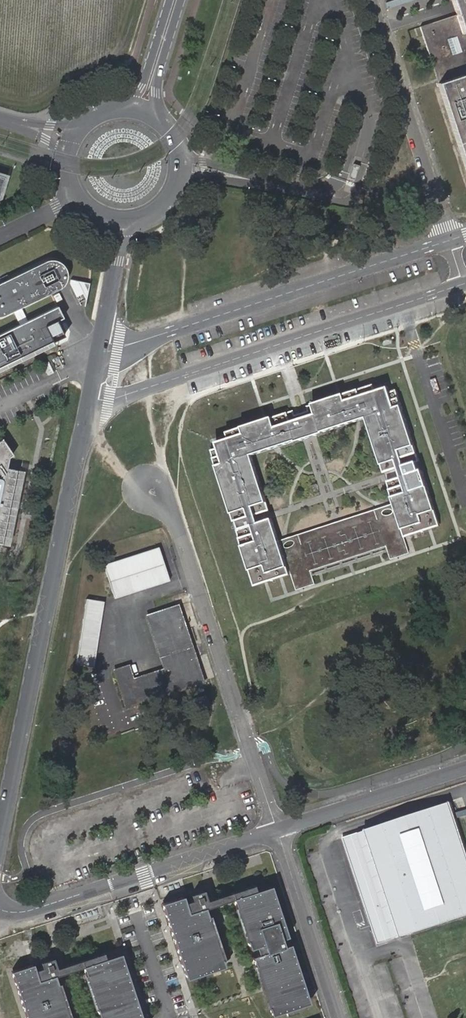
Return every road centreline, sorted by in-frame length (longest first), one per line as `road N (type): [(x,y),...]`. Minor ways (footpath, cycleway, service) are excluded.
road 1 (tertiary): [(87,405),(0,841)]
road 2 (residential): [(87,405),(465,284)]
road 3 (residential): [(449,237),(99,347)]
road 4 (residential): [(148,490),(180,532),(277,829)]
road 5 (tertiary): [(0,907),(19,913),(277,829)]
road 6 (residential): [(449,237),(372,0)]
road 7 (residential): [(277,829),(338,1017)]
road 8 (tertiary): [(277,829),(465,768)]
road 9 (track): [(135,0),(118,53),(102,67),(42,100),(0,100)]
road 10 (secondary): [(123,224),(158,214),(180,185),(182,154),(170,127)]
road 11 (secondary): [(170,127),(156,92),(181,0)]
road 12 (secondary): [(170,0),(141,88),(110,108)]
road 13 (tertiary): [(123,224),(99,347)]

